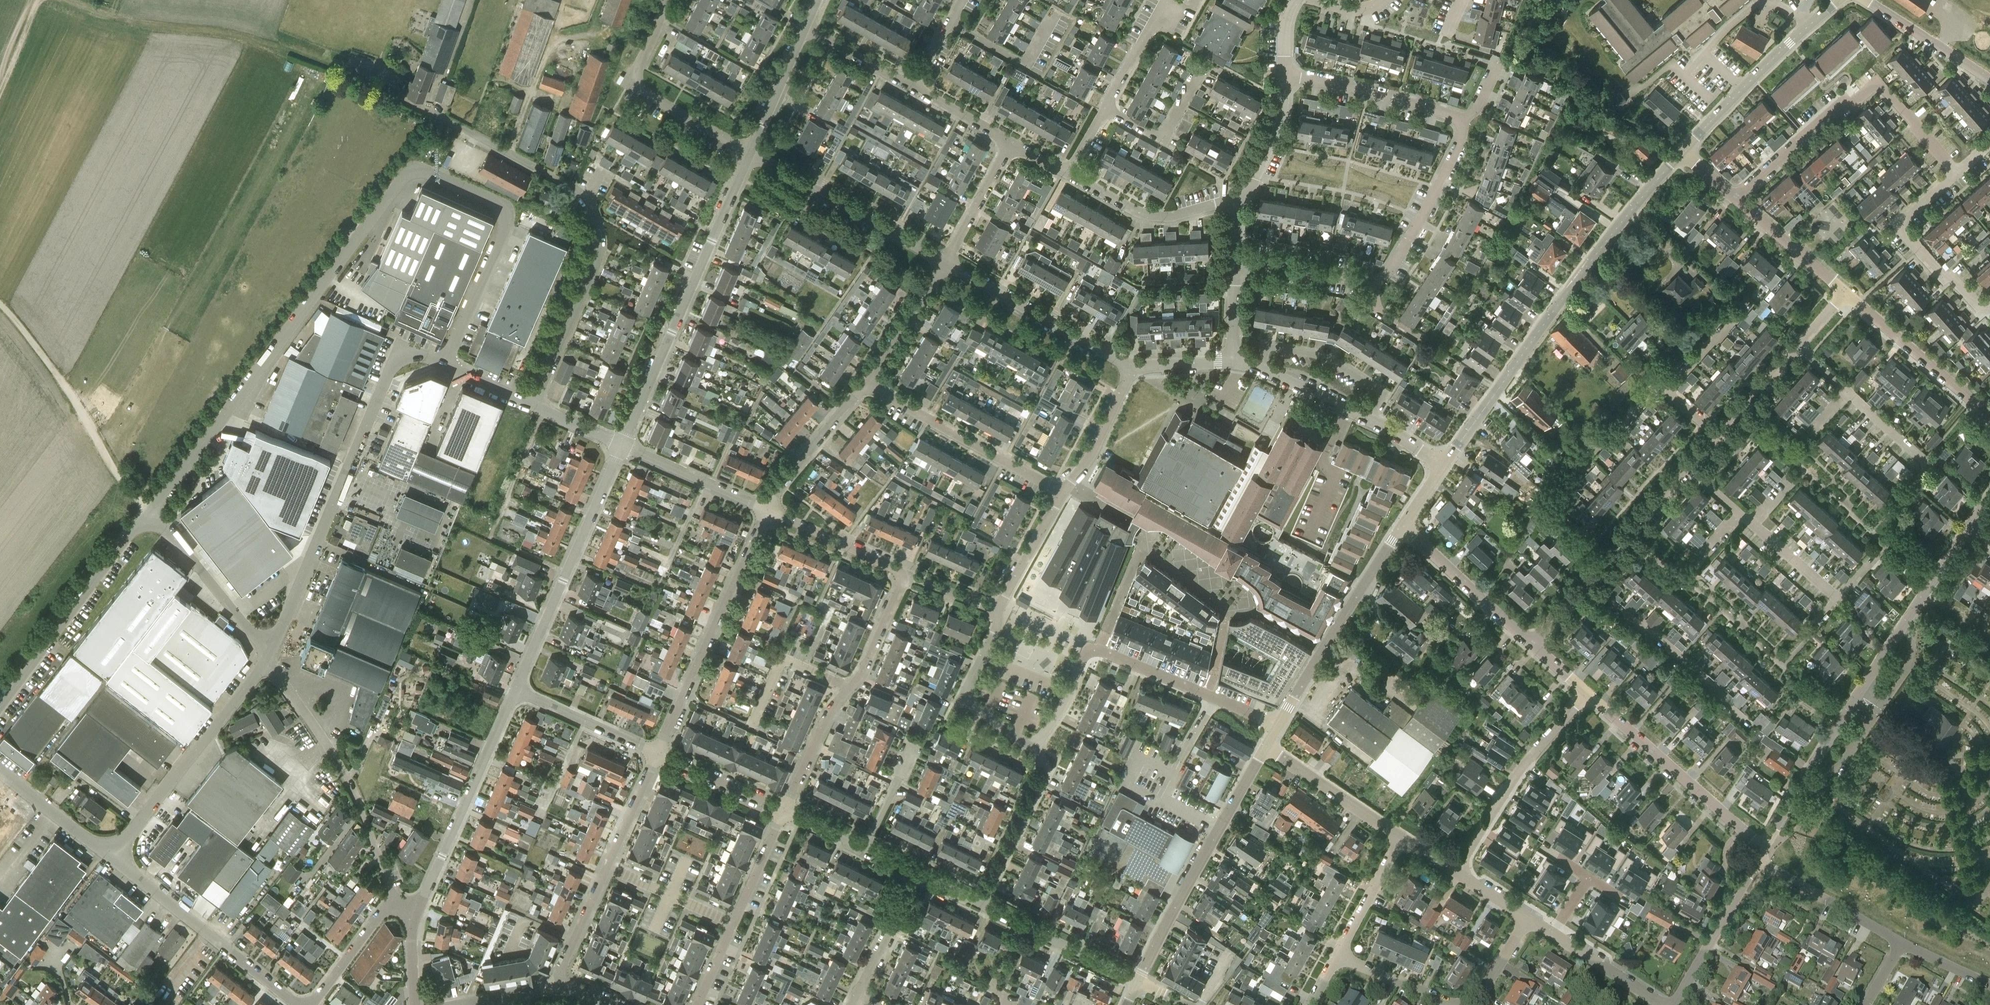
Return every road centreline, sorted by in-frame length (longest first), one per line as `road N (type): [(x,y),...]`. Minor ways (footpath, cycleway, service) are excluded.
road 1 (unclassified): [(413,169),(151,513)]
road 2 (unclassified): [(534,406),(599,252),(595,215),(585,197),(434,112)]
road 3 (tertiary): [(1442,465),(1683,151)]
road 4 (track): [(62,0),(374,73),(434,112)]
road 5 (residential): [(1762,847),(1969,522)]
road 6 (unclassified): [(269,652),(388,376),(411,358),(444,366)]
road 7 (residential): [(622,446),(748,154)]
road 8 (unclassified): [(269,652),(342,771),(400,906)]
road 9 (residential): [(654,755),(768,509)]
road 10 (unclassified): [(413,169),(496,200),(507,215),(444,366)]
road 11 (tertiary): [(1138,982),(1266,746)]
road 12 (residential): [(515,691),(622,446)]
road 13 (residential): [(783,812),(828,712),(859,674),(901,575)]
road 14 (track): [(0,304),(151,513)]
road 15 (unclassified): [(113,856),(269,652)]
road 16 (residential): [(400,906),(426,892),(515,691)]
road 17 (unclassified): [(0,704),(114,548),(151,513)]
road 18 (residential): [(1762,847),(1582,690)]
road 19 (unclassified): [(299,1004),(113,856)]
road 20 (tertiary): [(1278,726),(1402,525)]
road 21 (residential): [(1912,120),(1878,84),(1834,111),(1734,198)]
road 22 (residential): [(1531,642),(1688,469)]
road 23 (residential): [(748,154),(632,86),(665,0)]
road 24 (residential): [(944,261),(748,154)]
road 25 (residential): [(1061,492),(866,386)]
road 26 (residential): [(1457,871),(1582,690)]
road 27 (residential): [(1134,367),(944,261)]
road 28 (tertiary): [(1683,151),(1838,0)]
road 29 (residential): [(1905,494),(1930,464),(1798,347)]
road 30 (residential): [(1989,310),(1974,308),(1901,231),(1903,217),(1959,172)]
road 31 (residential): [(1069,174),(1166,0)]
road 32 (residential): [(1838,598),(1688,469)]
road 33 (residential): [(1374,282),(1424,214),(1462,118)]
road 34 (residential): [(1989,410),(1847,293)]
road 35 (residential): [(1240,196),(1158,216),(1069,174)]
road 36 (unclassified): [(151,513),(269,652)]
road 37 (residential): [(1462,118),(1287,76)]
road 38 (residential): [(1138,982),(981,904)]
road 39 (residential): [(1033,749),(967,697),(998,612)]
road 40 (residential): [(1531,642),(1402,525)]
road 41 (residential): [(1372,421),(1382,395),(1339,366),(1269,349),(1261,369)]
road 42 (residential): [(1902,947),(1755,859)]
road 43 (residential): [(981,904),(1043,774),(1033,749)]
road 44 (residential): [(1672,1004),(1755,859)]
road 45 (residential): [(1666,1004),(1530,917)]
road 46 (residential): [(768,509),(622,446)]
road 47 (residential): [(1554,499),(1612,432),(1654,391),(1665,390)]
road 48 (residential): [(1396,835),(1266,746)]
road 49 (residential): [(768,509),(866,386)]
road 50 (residential): [(654,755),(515,691)]
road 51 (residential): [(901,575),(768,509)]
road 52 (residential): [(1847,293),(1734,198)]
road 53 (residential): [(866,386),(944,261)]
road 54 (residential): [(1989,79),(1866,0)]
road 55 (residential): [(1061,492),(1090,460),(1134,367)]
road 56 (residential): [(783,812),(654,755)]
road 57 (unclassified): [(113,856),(0,772)]
road 58 (residential): [(1236,257),(1374,282)]
road 59 (residential): [(748,154),(805,27)]
road 60 (residential): [(733,925),(607,866)]
road 61 (residential): [(1213,698),(1104,651),(1086,655)]
road 62 (residential): [(944,261),(1012,143)]
road 63 (residential): [(998,612),(1061,492)]
road 64 (residential): [(312,1004),(380,914),(400,906)]
road 65 (residential): [(858,993),(917,873)]
road 66 (residential): [(1339,955),(1396,835)]
road 67 (residential): [(1240,196),(1279,124),(1287,76)]
road 68 (residential): [(564,981),(562,965),(607,866)]
road 69 (residential): [(733,925),(783,812)]
road 70 (residential): [(1372,421),(1261,369)]
road 71 (residential): [(1339,955),(1451,1004)]
road 72 (residential): [(910,87),(805,27)]
road 73 (residential): [(607,866),(654,755)]

